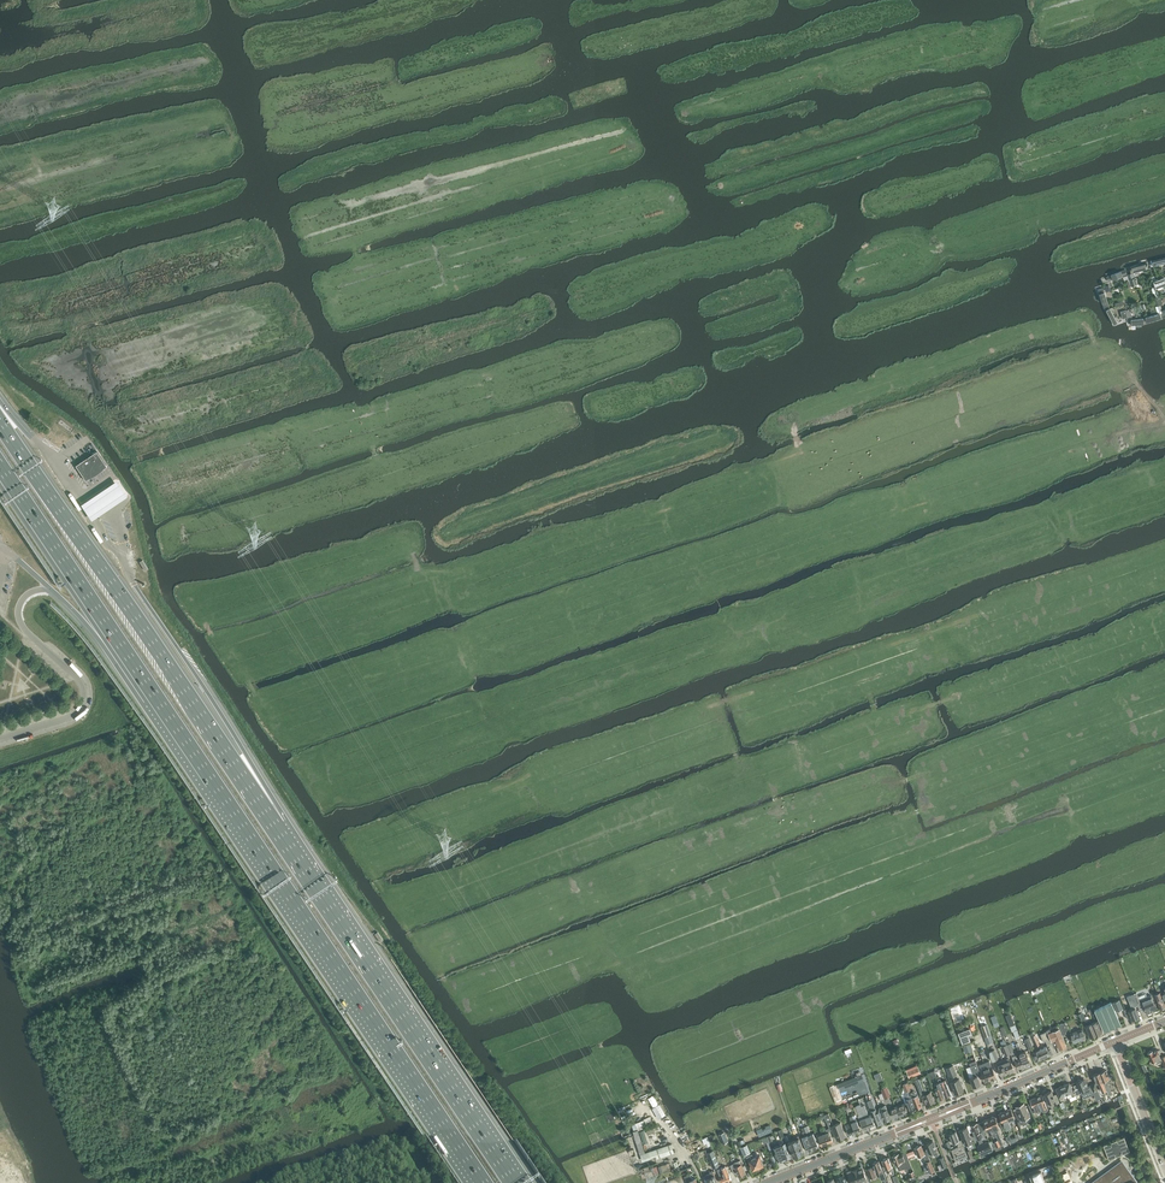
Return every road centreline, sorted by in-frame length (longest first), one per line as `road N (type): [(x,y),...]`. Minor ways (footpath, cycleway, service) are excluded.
road 1 (motorway): [(112,631),(484,1182)]
road 2 (motorway): [(275,827),(0,423)]
road 3 (motorway): [(514,1182),(275,827)]
road 4 (tertiary): [(769,1182),(1113,1042)]
road 5 (motorway): [(275,827),(246,754),(133,584)]
road 6 (motorway): [(0,466),(112,631)]
road 7 (residential): [(1164,1171),(1113,1042)]

